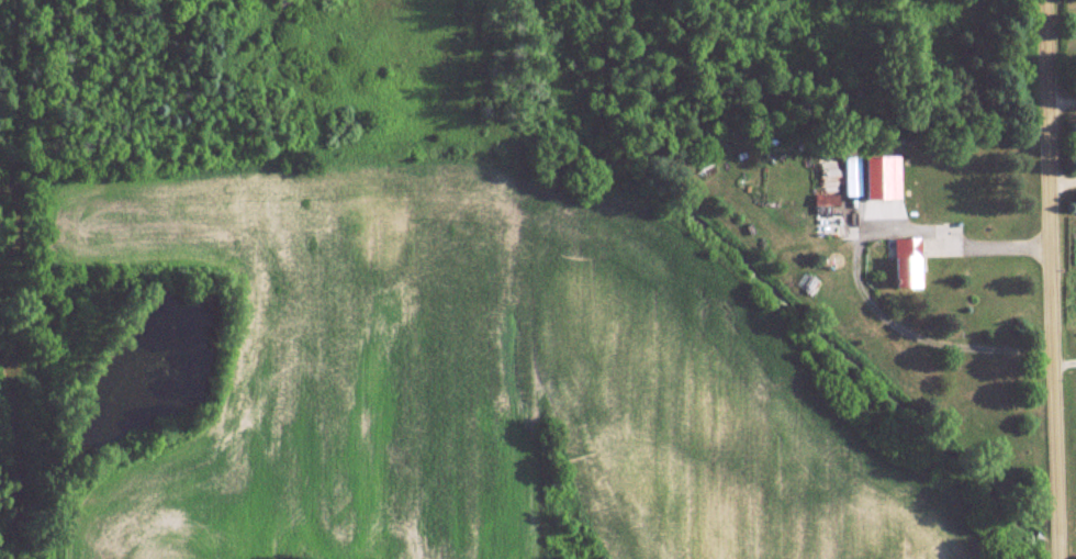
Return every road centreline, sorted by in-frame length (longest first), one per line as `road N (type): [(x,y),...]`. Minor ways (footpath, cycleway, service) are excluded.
road 1 (residential): [(1059,558),(1045,0)]

